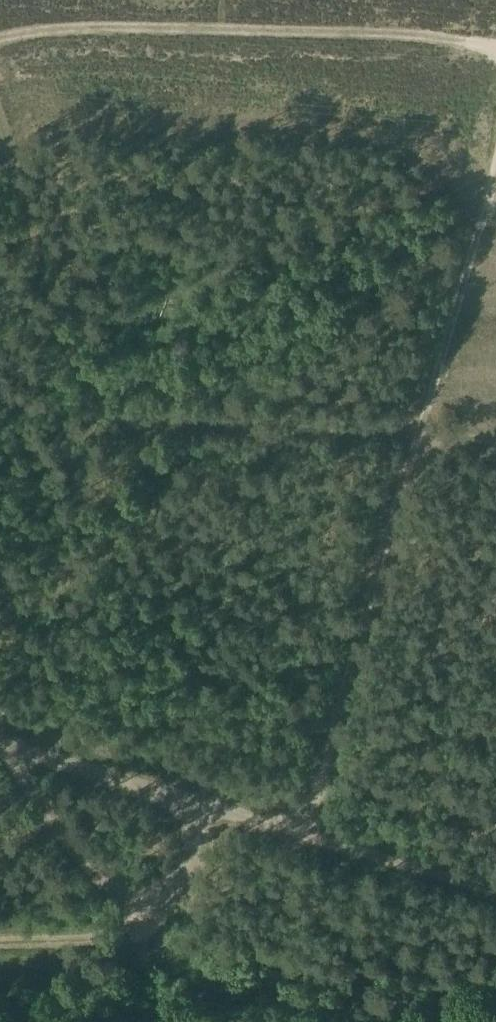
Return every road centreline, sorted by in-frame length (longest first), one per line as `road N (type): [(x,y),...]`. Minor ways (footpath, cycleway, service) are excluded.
road 1 (track): [(495,169),(295,834),(245,819)]
road 2 (track): [(0,135),(105,419),(417,436),(495,433)]
road 3 (track): [(0,38),(63,25),(464,39),(495,50)]
road 4 (track): [(495,177),(465,176),(70,331)]
road 5 (track): [(130,424),(151,467),(149,512),(0,636)]
road 6 (track): [(295,834),(495,889)]
road 7 (track): [(152,895),(107,936),(0,935)]

